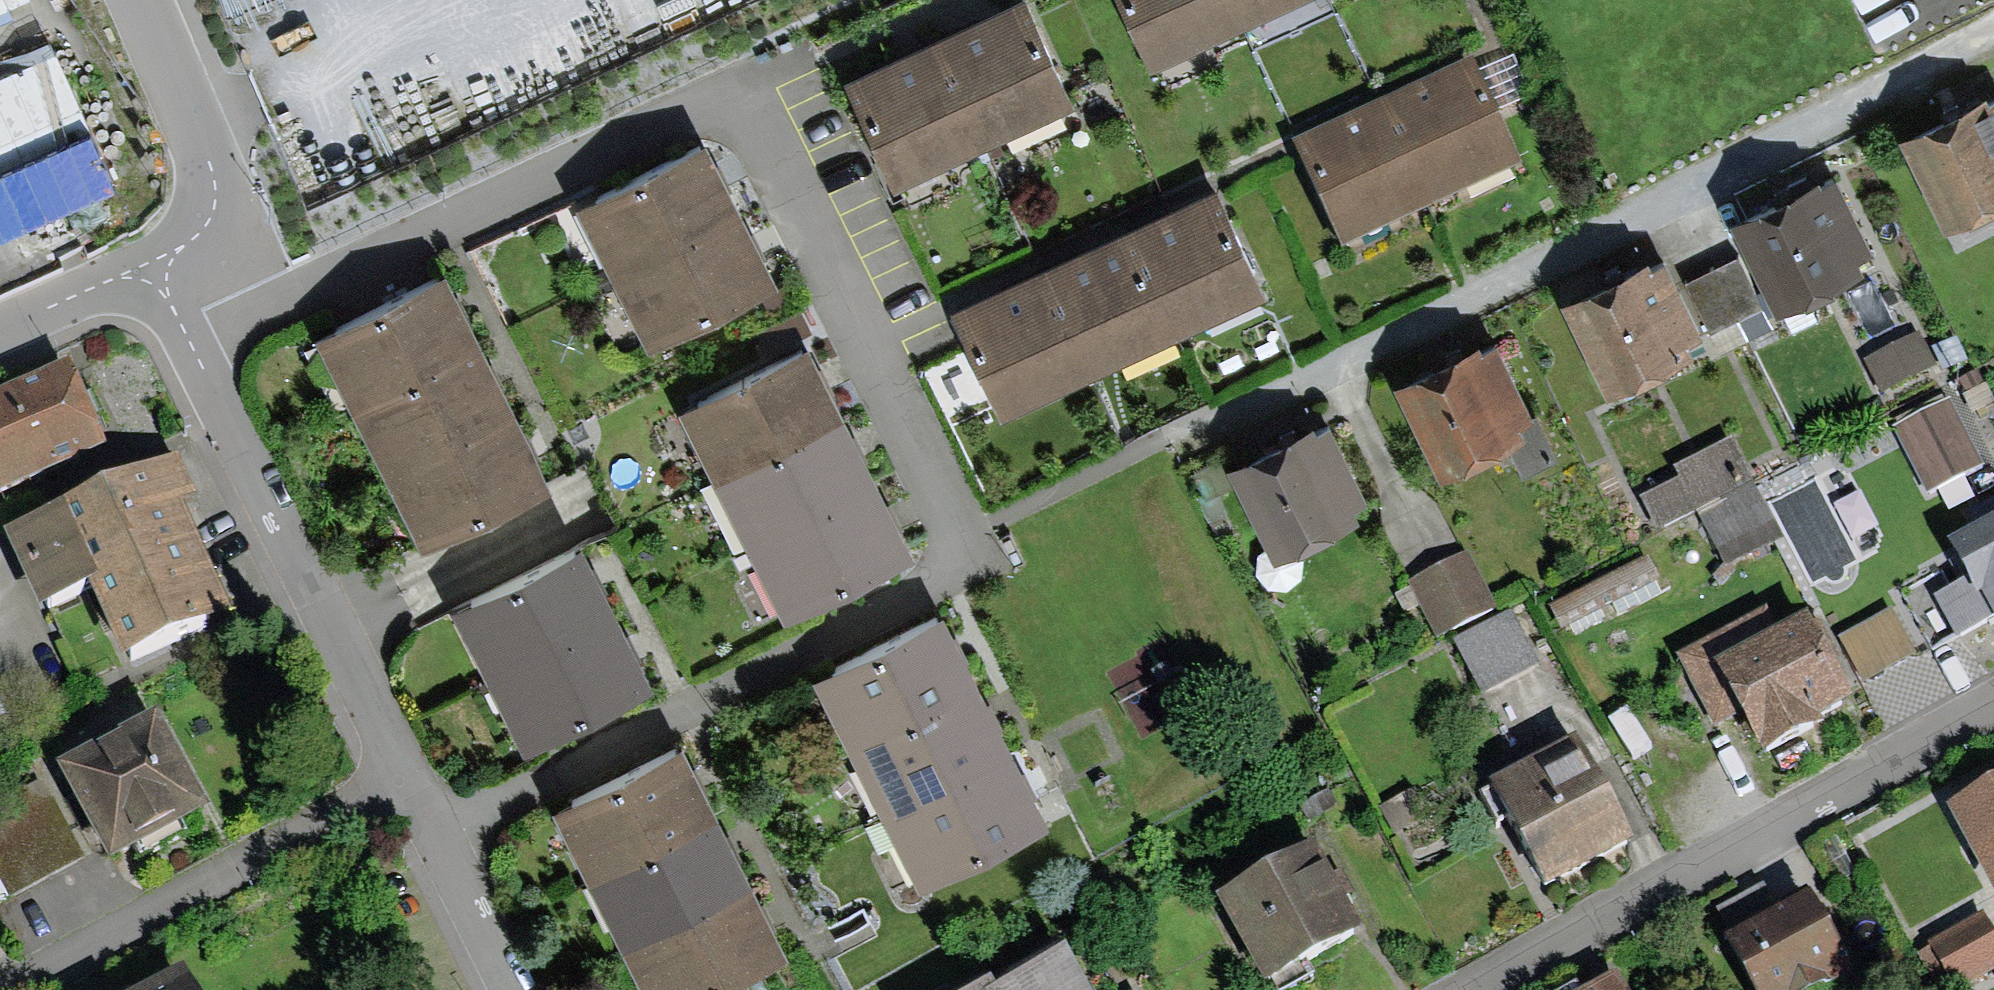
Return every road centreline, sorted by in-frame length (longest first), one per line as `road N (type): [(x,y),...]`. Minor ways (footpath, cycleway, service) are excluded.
road 1 (residential): [(966,537),(759,104),(201,357)]
road 2 (residential): [(1993,37),(1161,455)]
road 3 (residential): [(966,537),(953,590),(432,839)]
road 4 (residential): [(1993,701),(1470,989)]
road 5 (residential): [(403,784),(201,357)]
road 6 (residential): [(32,989),(403,784)]
road 7 (residential): [(138,0),(213,182),(201,232),(145,265)]
road 8 (residential): [(510,989),(432,839)]
road 9 (residential): [(145,265),(0,332)]

